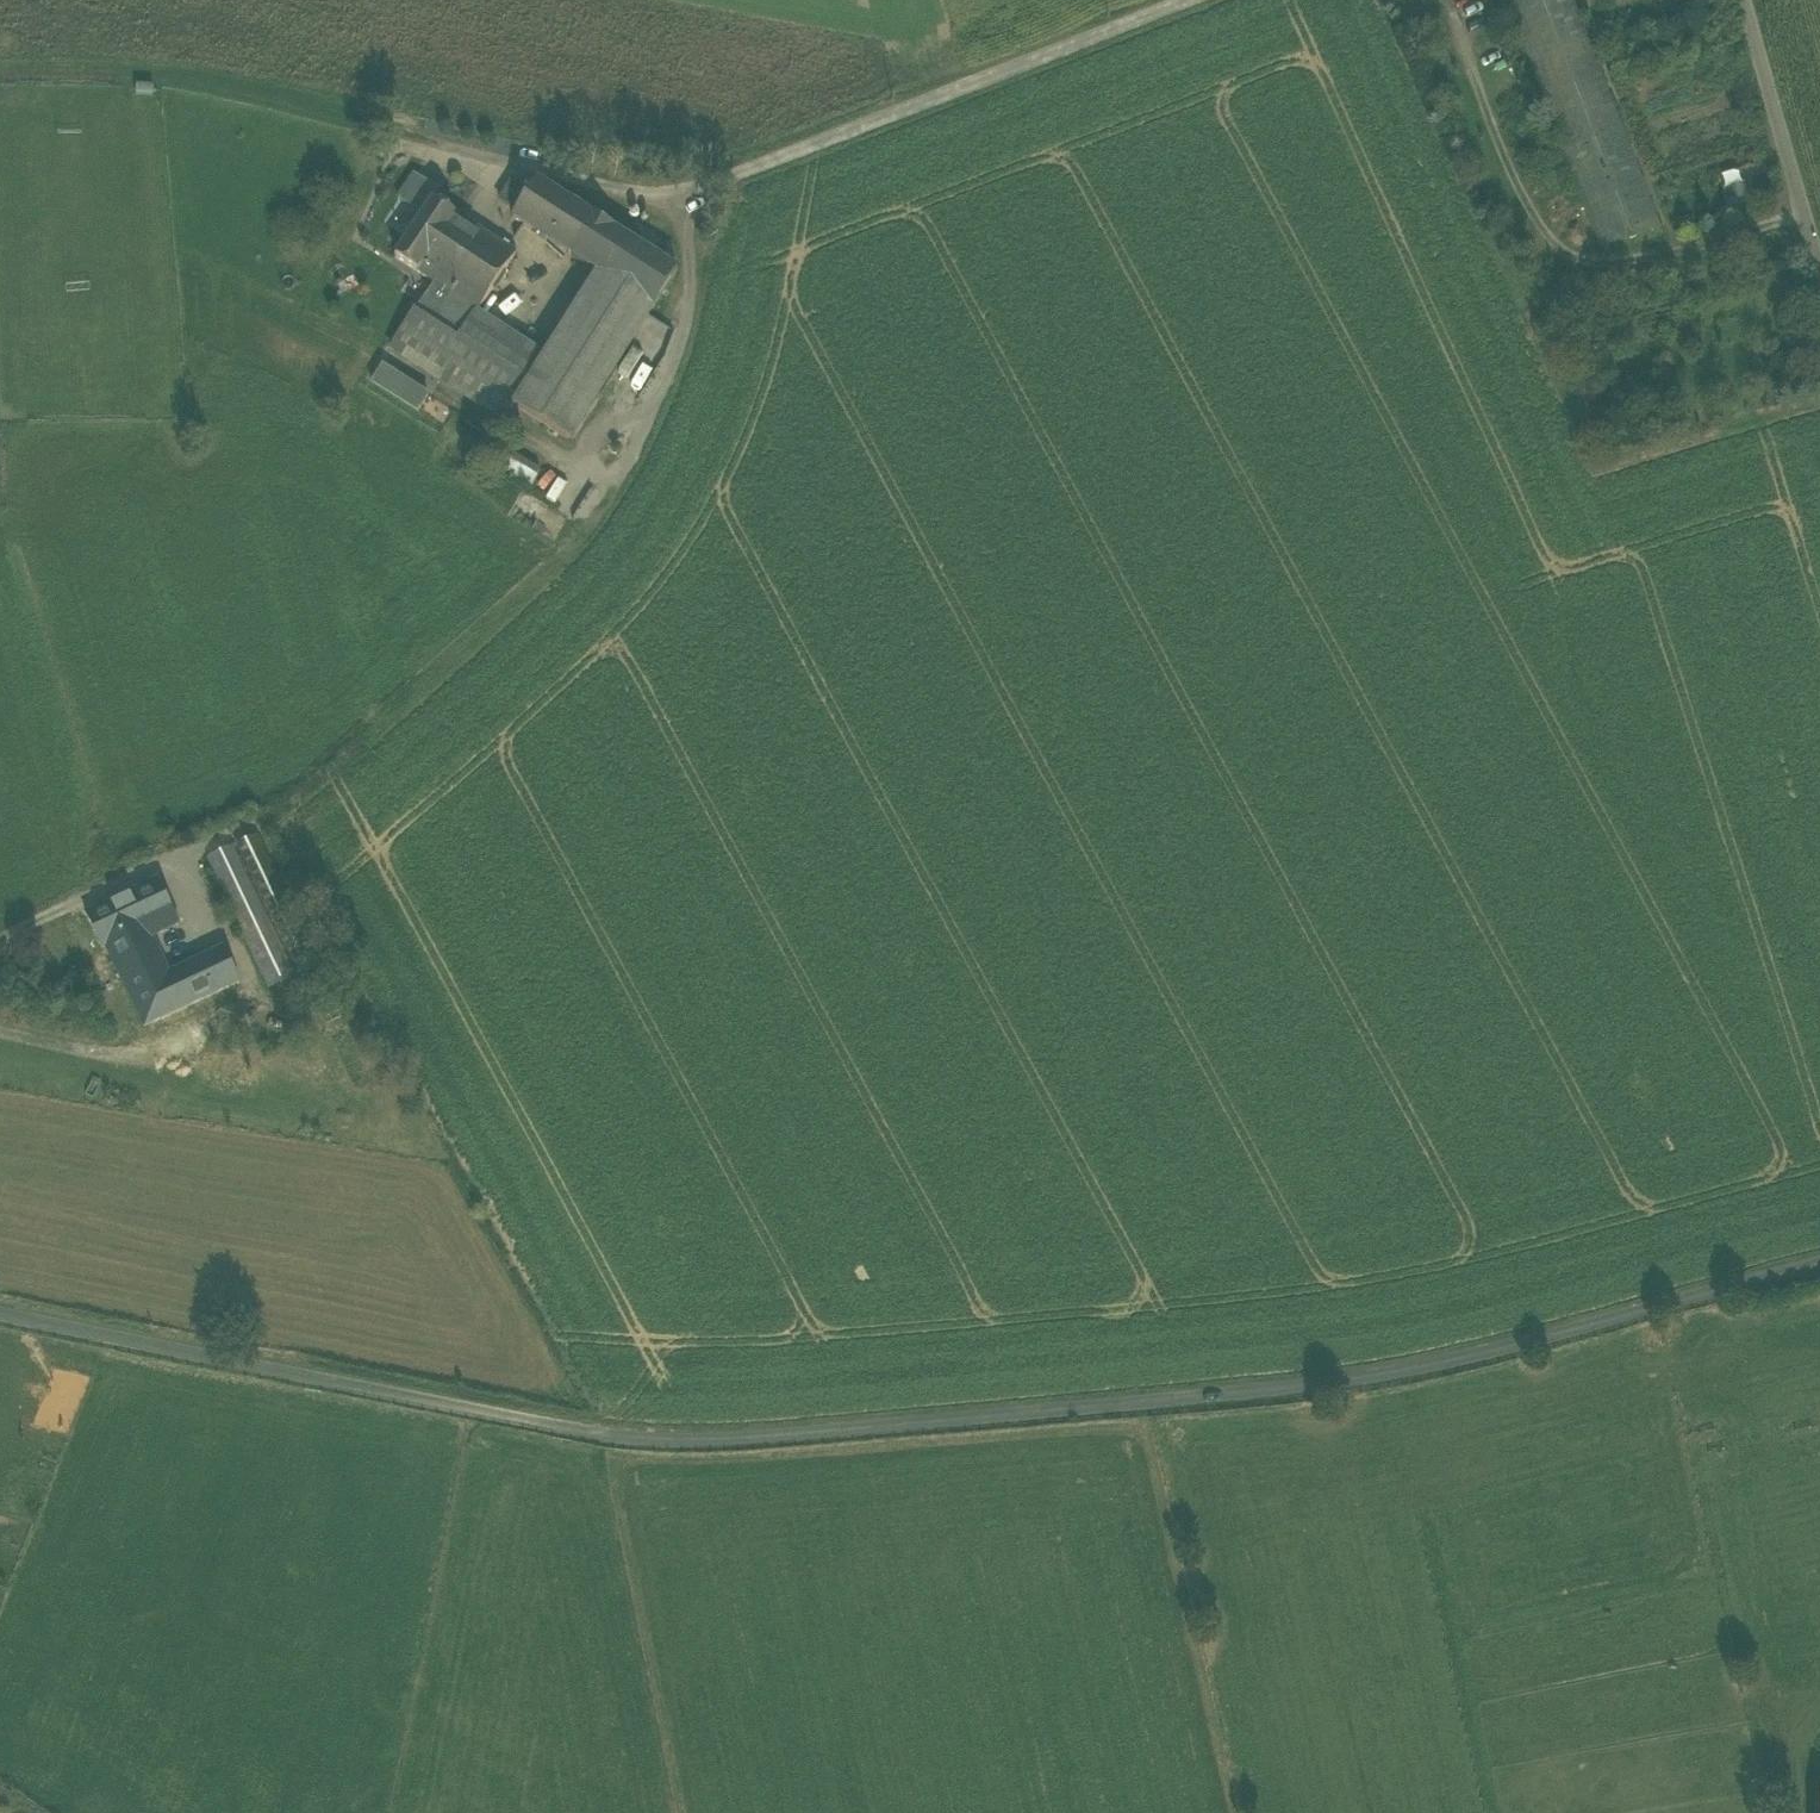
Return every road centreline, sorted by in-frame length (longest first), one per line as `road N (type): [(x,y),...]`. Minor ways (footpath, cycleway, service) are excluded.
road 1 (unclassified): [(1819,1269),(1435,1366),(1095,1407),(616,1439),(0,1312)]
road 2 (track): [(0,77),(110,71),(379,127)]
road 3 (unclassified): [(1736,0),(1819,283)]

